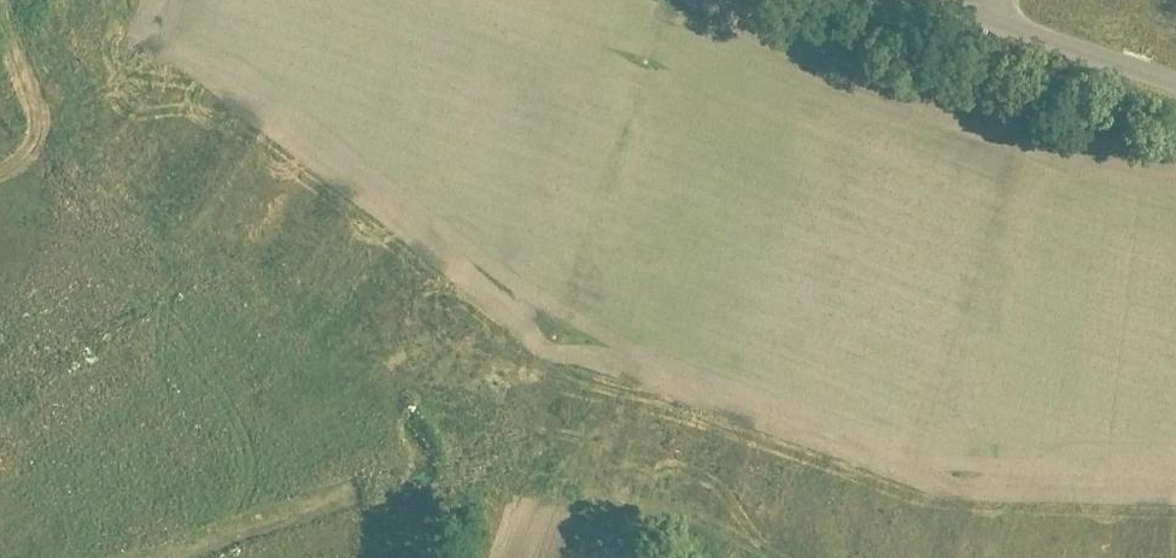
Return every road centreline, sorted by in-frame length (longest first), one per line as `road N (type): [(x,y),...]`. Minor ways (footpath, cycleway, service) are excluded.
road 1 (residential): [(0,170),(24,161),(420,472)]
road 2 (residential): [(755,557),(475,454),(420,472)]
road 3 (residential): [(420,472),(168,557)]
road 4 (residential): [(997,23),(1175,82)]

